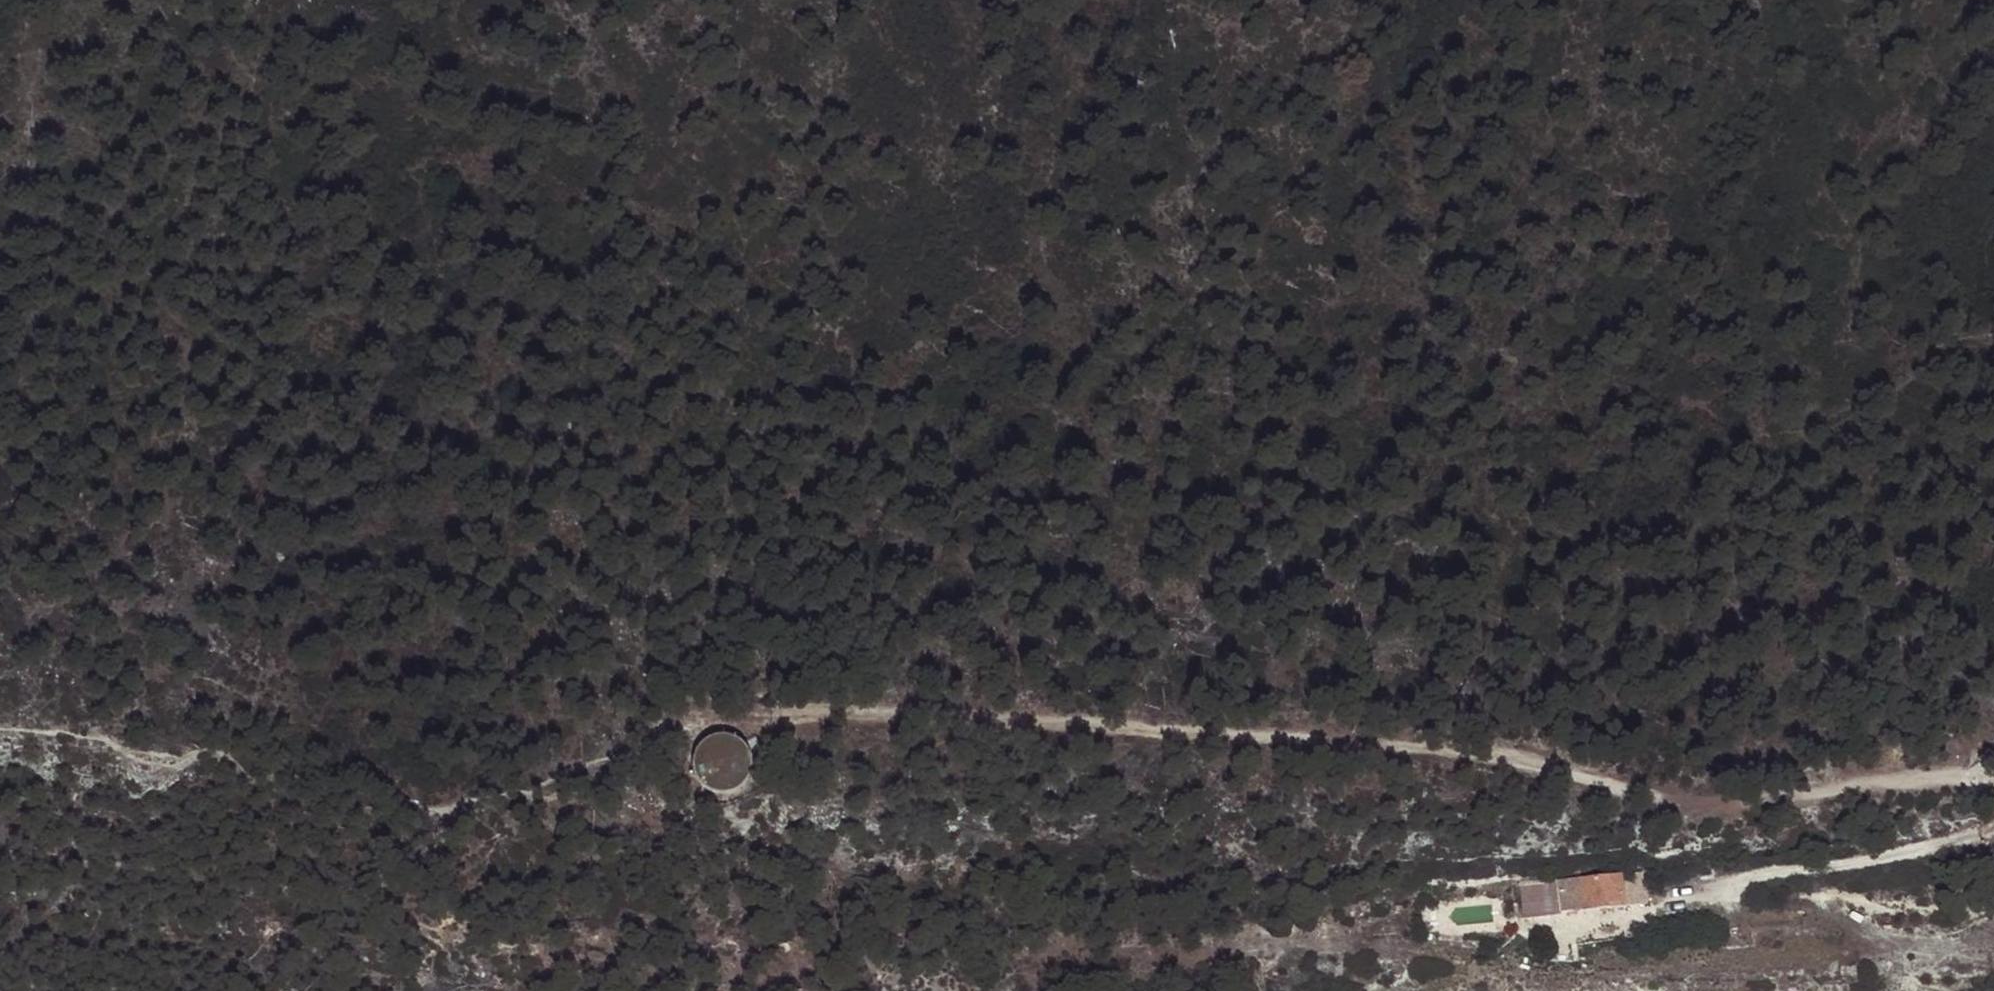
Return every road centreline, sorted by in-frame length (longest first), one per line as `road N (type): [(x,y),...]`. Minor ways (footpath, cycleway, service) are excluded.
road 1 (track): [(1667,909),(1756,874),(1868,861),(1993,826)]

